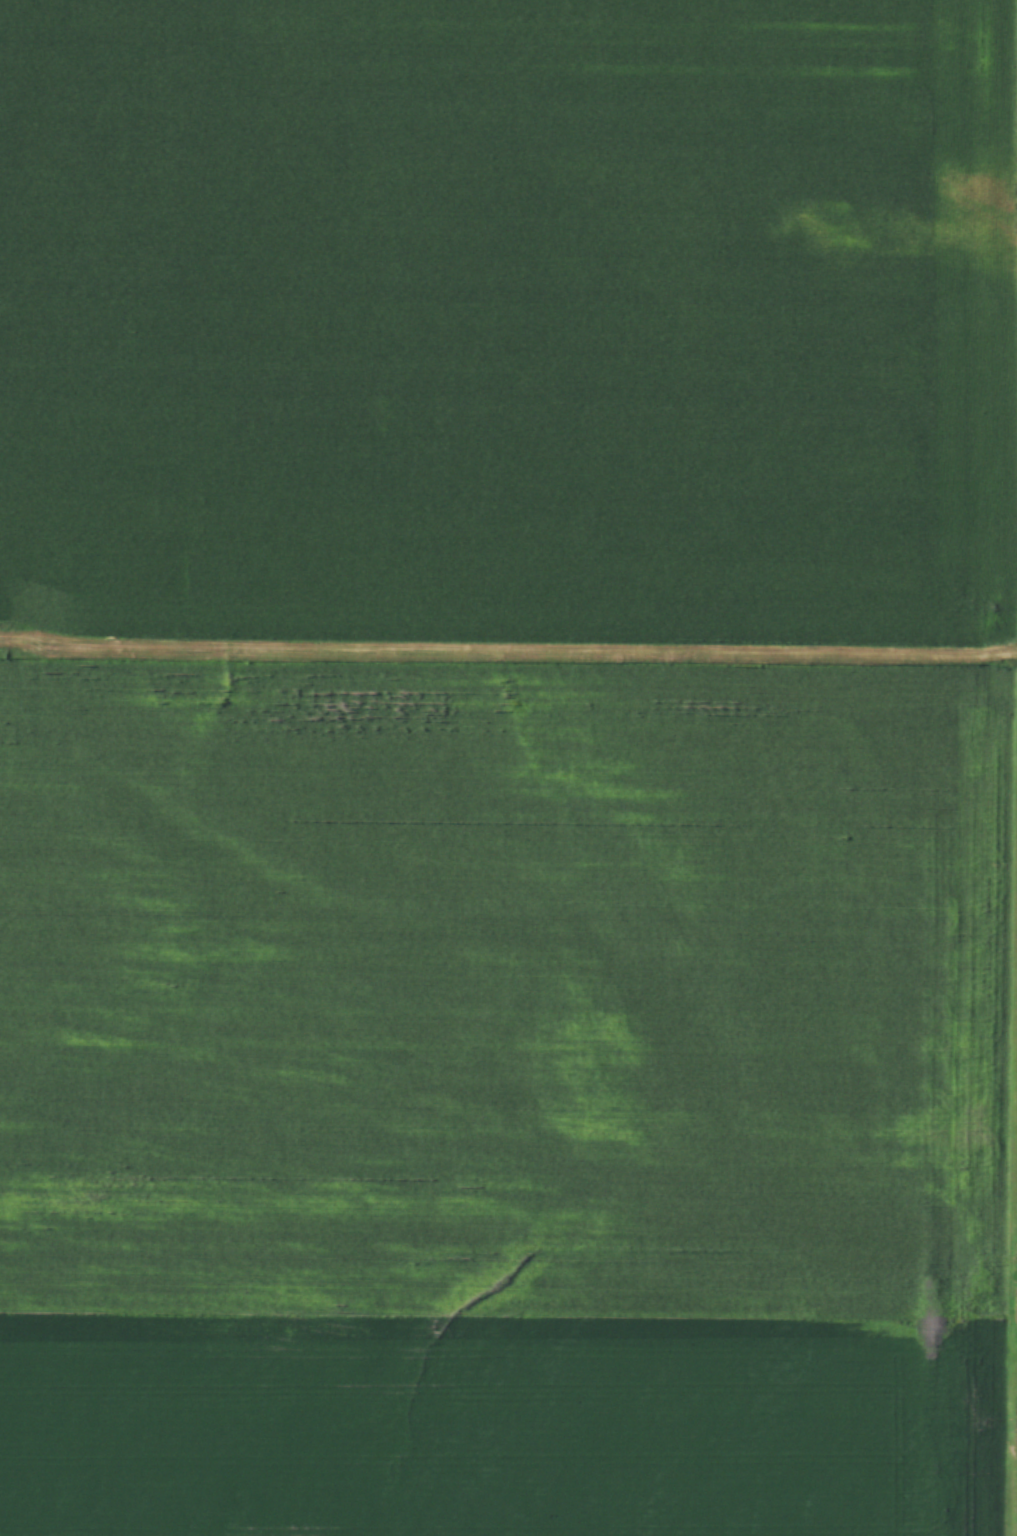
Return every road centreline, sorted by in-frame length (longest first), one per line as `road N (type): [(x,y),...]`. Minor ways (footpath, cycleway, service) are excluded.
road 1 (residential): [(0,639),(1016,649)]

